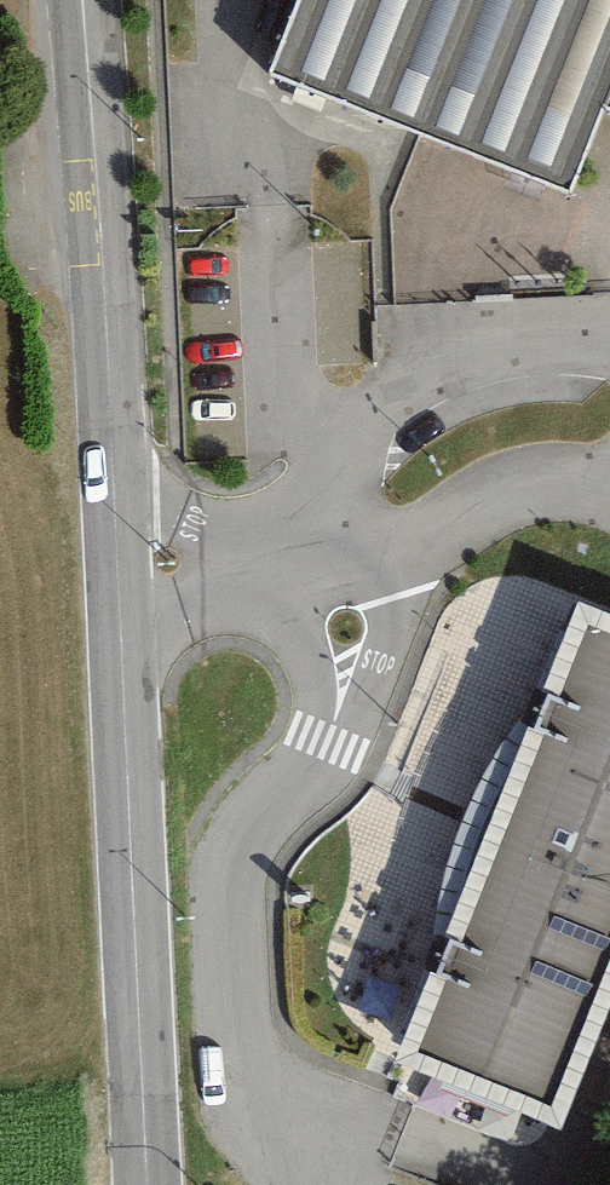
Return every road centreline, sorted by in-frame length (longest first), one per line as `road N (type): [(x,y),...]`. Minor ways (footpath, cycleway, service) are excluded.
road 1 (secondary): [(70,0),(113,695)]
road 2 (secondary): [(113,695),(144,1184)]
road 3 (residential): [(609,365),(425,373),(379,412),(327,504),(349,592)]
road 4 (residential): [(349,592),(414,550),(547,500),(609,493)]
road 5 (residential): [(113,695),(303,646),(349,592)]

